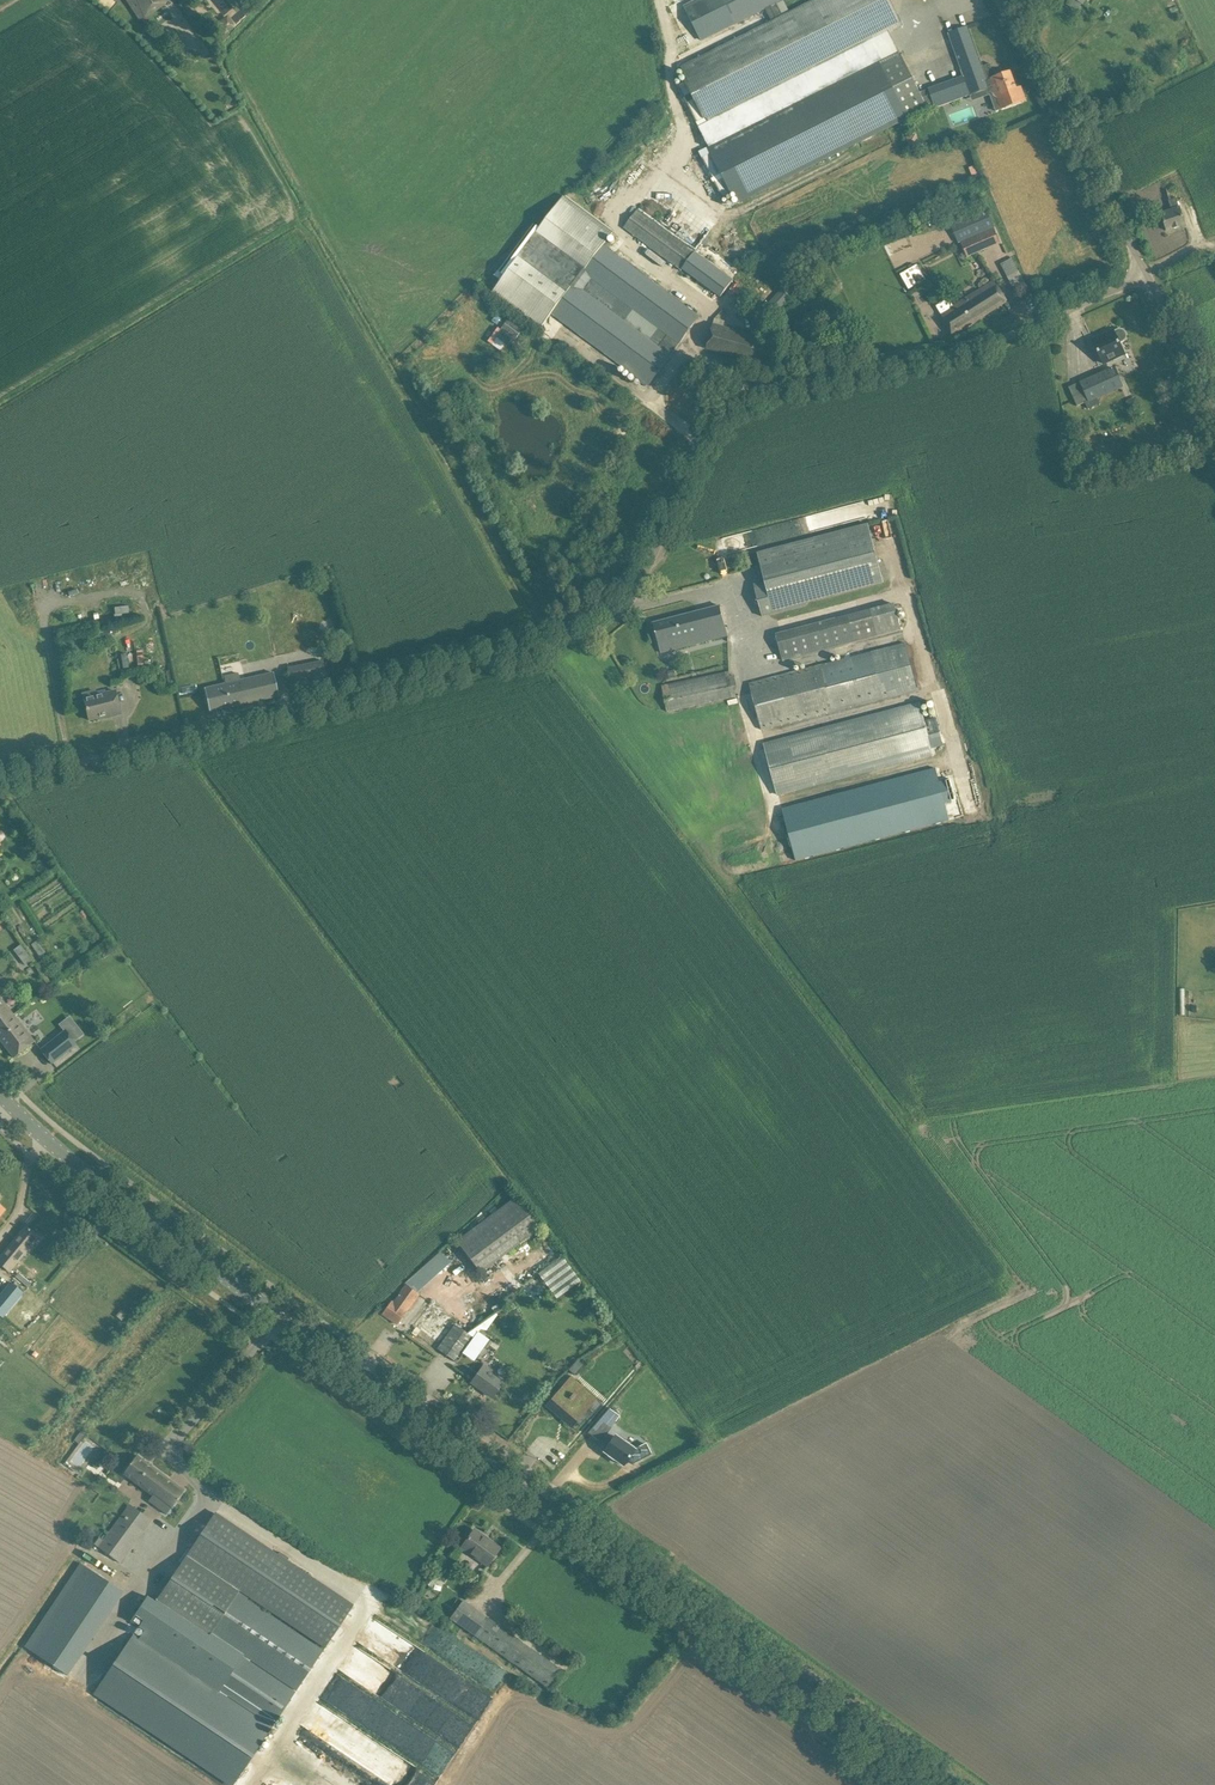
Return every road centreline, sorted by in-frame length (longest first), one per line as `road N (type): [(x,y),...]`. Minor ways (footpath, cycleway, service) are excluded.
road 1 (unclassified): [(0,786),(542,657),(616,625),(634,603),(697,467),(748,409),(990,349),(1144,282)]
road 2 (secondary): [(932,1784),(103,1191),(0,1094)]
road 3 (unclassified): [(1144,282),(998,0)]
road 4 (unclassified): [(1214,421),(1144,282)]

